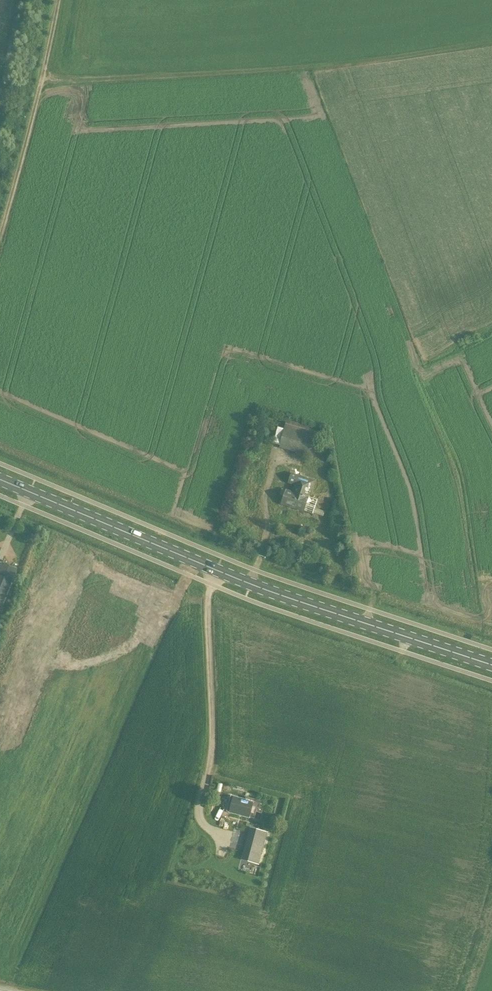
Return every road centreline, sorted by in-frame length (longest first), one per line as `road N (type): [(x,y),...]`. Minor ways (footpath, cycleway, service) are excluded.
road 1 (primary): [(491,664),(255,586),(8,483)]
road 2 (track): [(53,0),(0,233)]

